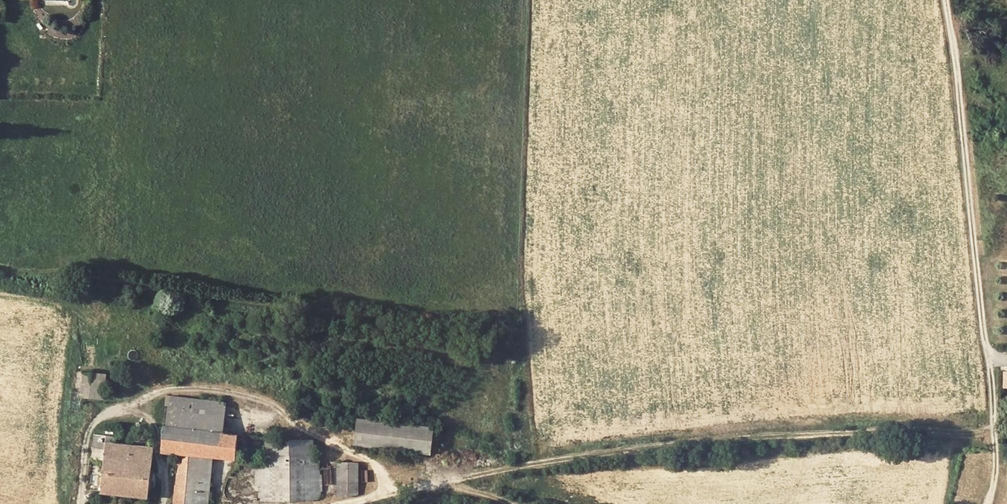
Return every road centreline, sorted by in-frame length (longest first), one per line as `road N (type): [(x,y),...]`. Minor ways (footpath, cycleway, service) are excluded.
road 1 (track): [(391,493),(708,439),(994,426)]
road 2 (unclassified): [(1006,358),(990,350),(983,332),(945,0)]

